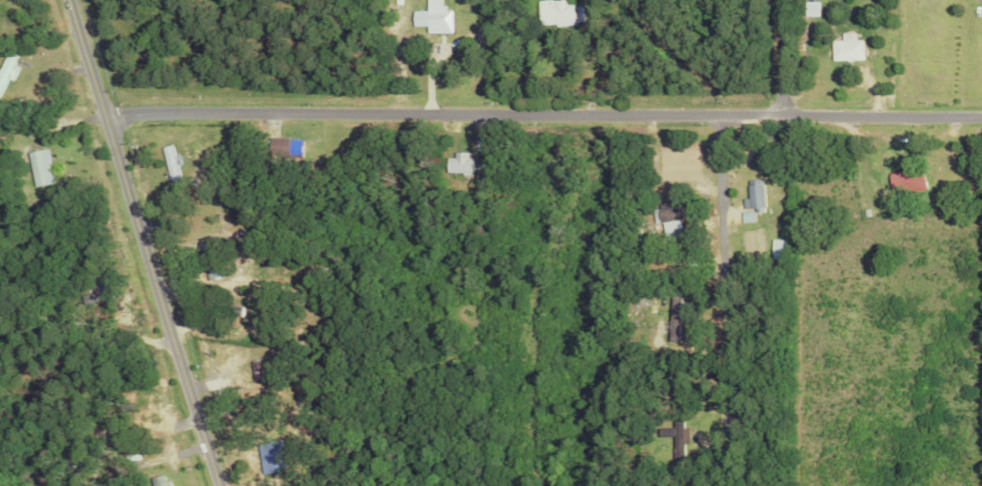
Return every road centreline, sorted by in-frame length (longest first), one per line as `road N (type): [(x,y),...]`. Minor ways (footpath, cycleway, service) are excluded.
road 1 (residential): [(981,121),(112,119)]
road 2 (tertiary): [(220,485),(78,0)]
road 3 (residential): [(723,123),(723,485)]
road 4 (residential): [(786,0),(788,125)]

